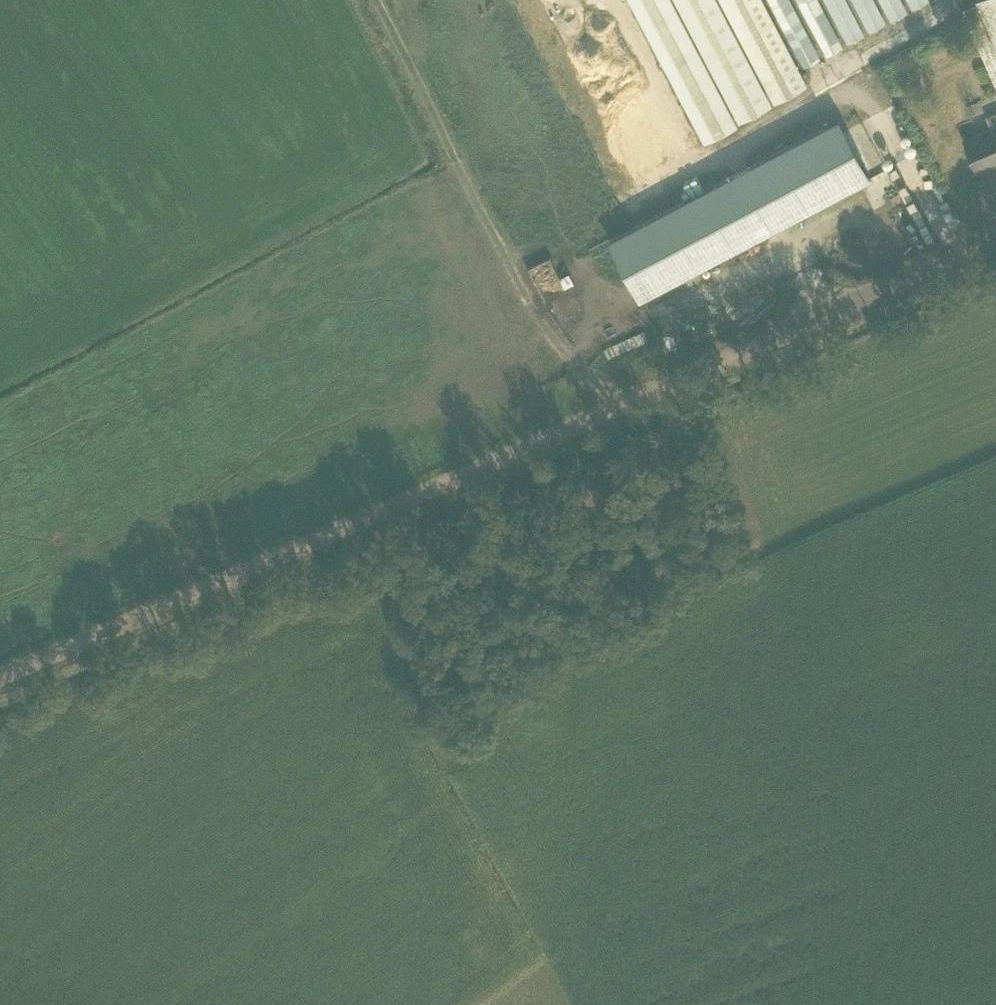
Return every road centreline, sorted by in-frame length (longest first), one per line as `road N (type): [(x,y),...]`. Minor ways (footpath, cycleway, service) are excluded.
road 1 (track): [(995,247),(0,684)]

